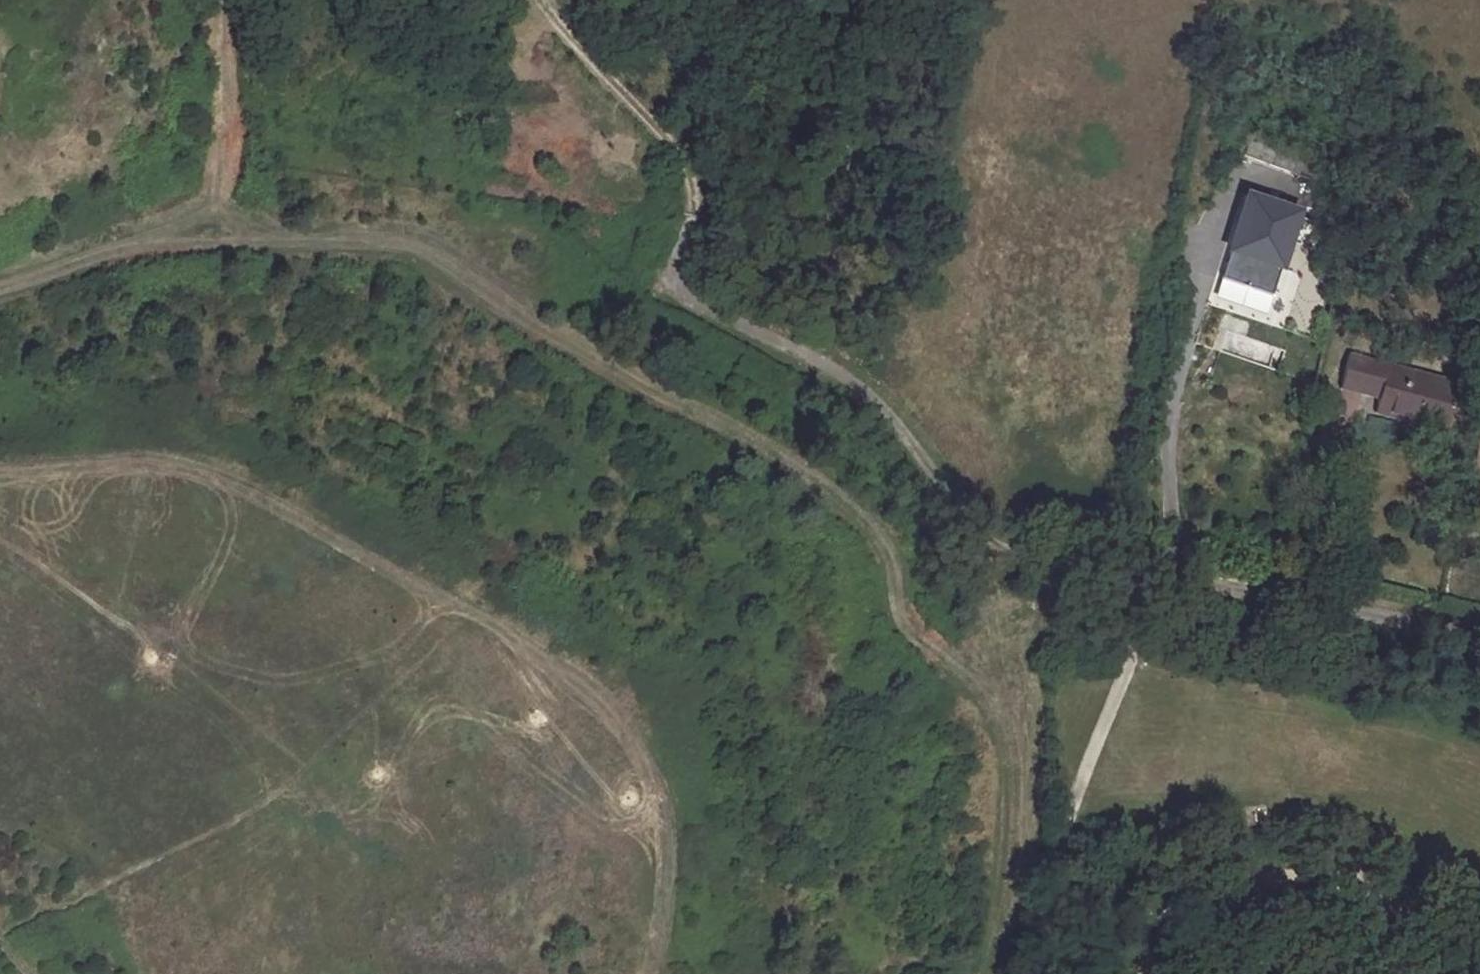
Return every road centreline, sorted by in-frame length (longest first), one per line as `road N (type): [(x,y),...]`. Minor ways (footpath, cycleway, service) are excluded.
road 1 (track): [(539,0),(679,151),(695,180),(693,215),(666,285),(849,378),(981,534),(1035,563),(1172,578)]
road 2 (unclassified): [(1479,640),(1172,578)]

